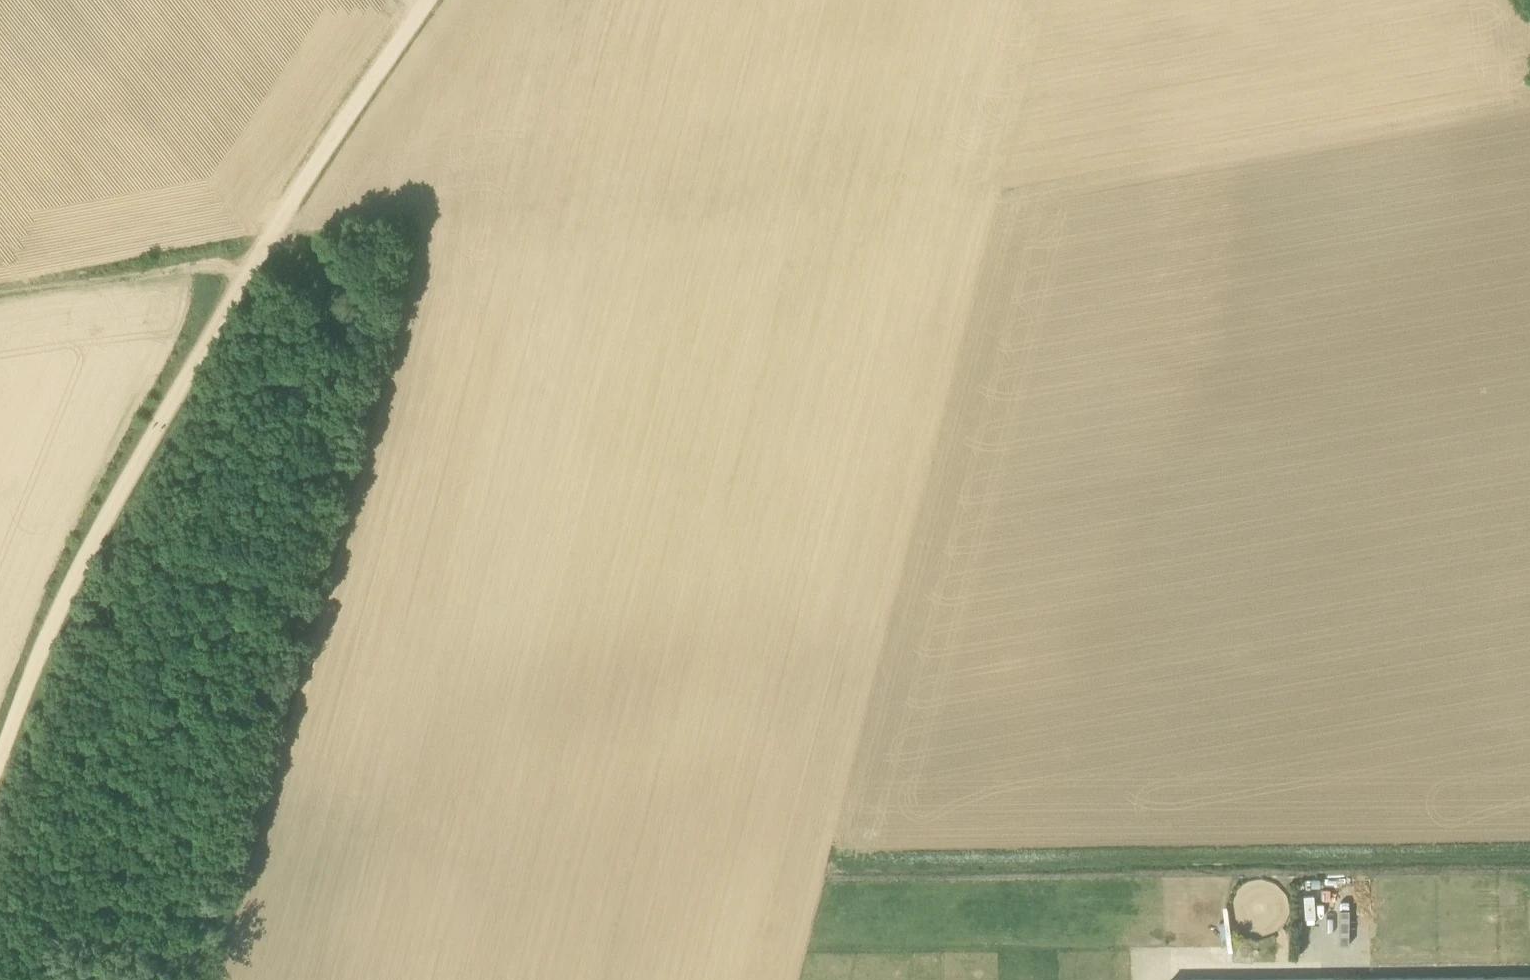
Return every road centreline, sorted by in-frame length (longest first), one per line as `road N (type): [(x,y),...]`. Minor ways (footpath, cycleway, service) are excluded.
road 1 (track): [(258,255),(50,628),(0,755)]
road 2 (track): [(427,0),(258,255)]
road 3 (track): [(258,255),(0,304)]

